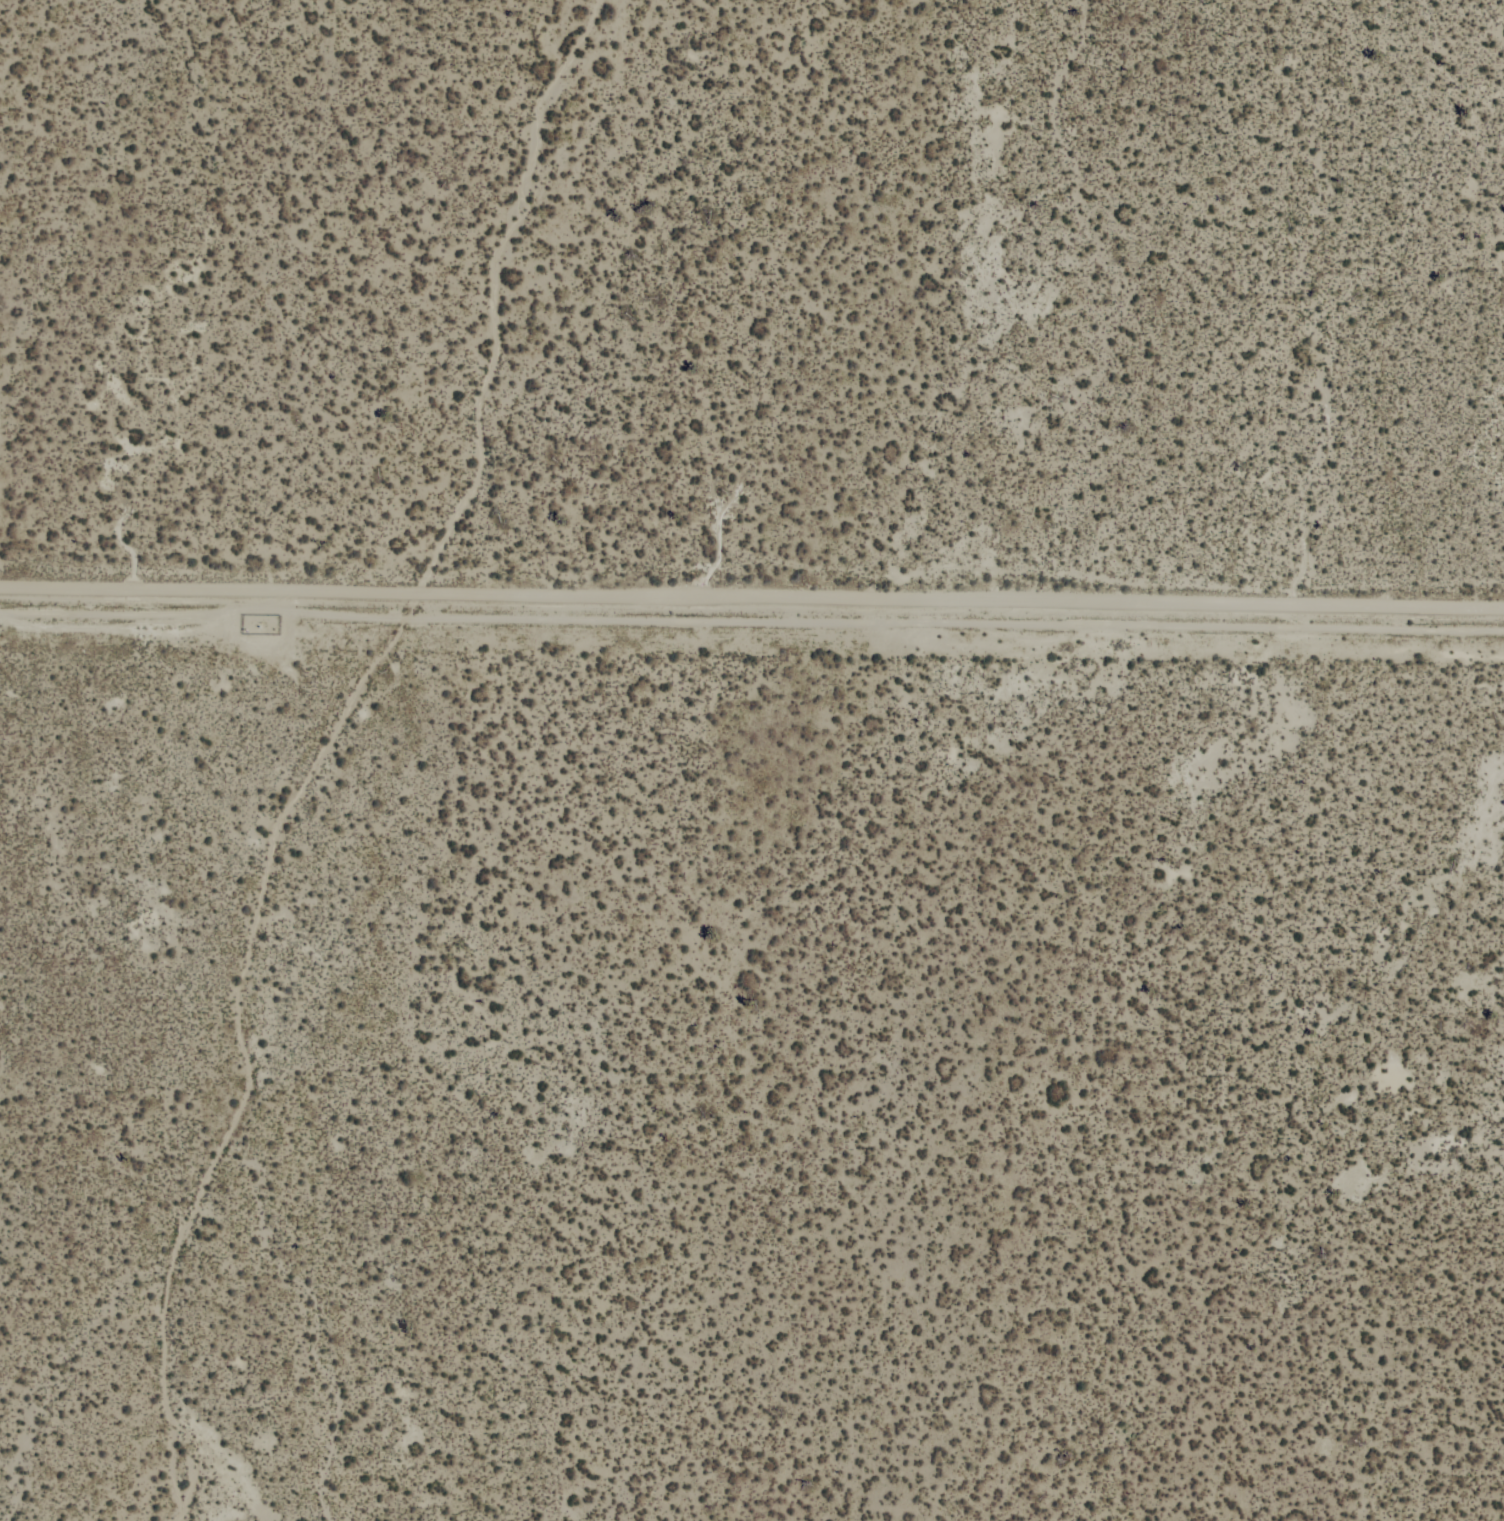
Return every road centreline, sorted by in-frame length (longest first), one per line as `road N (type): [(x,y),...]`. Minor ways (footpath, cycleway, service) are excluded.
road 1 (residential): [(0,603),(1503,615)]

